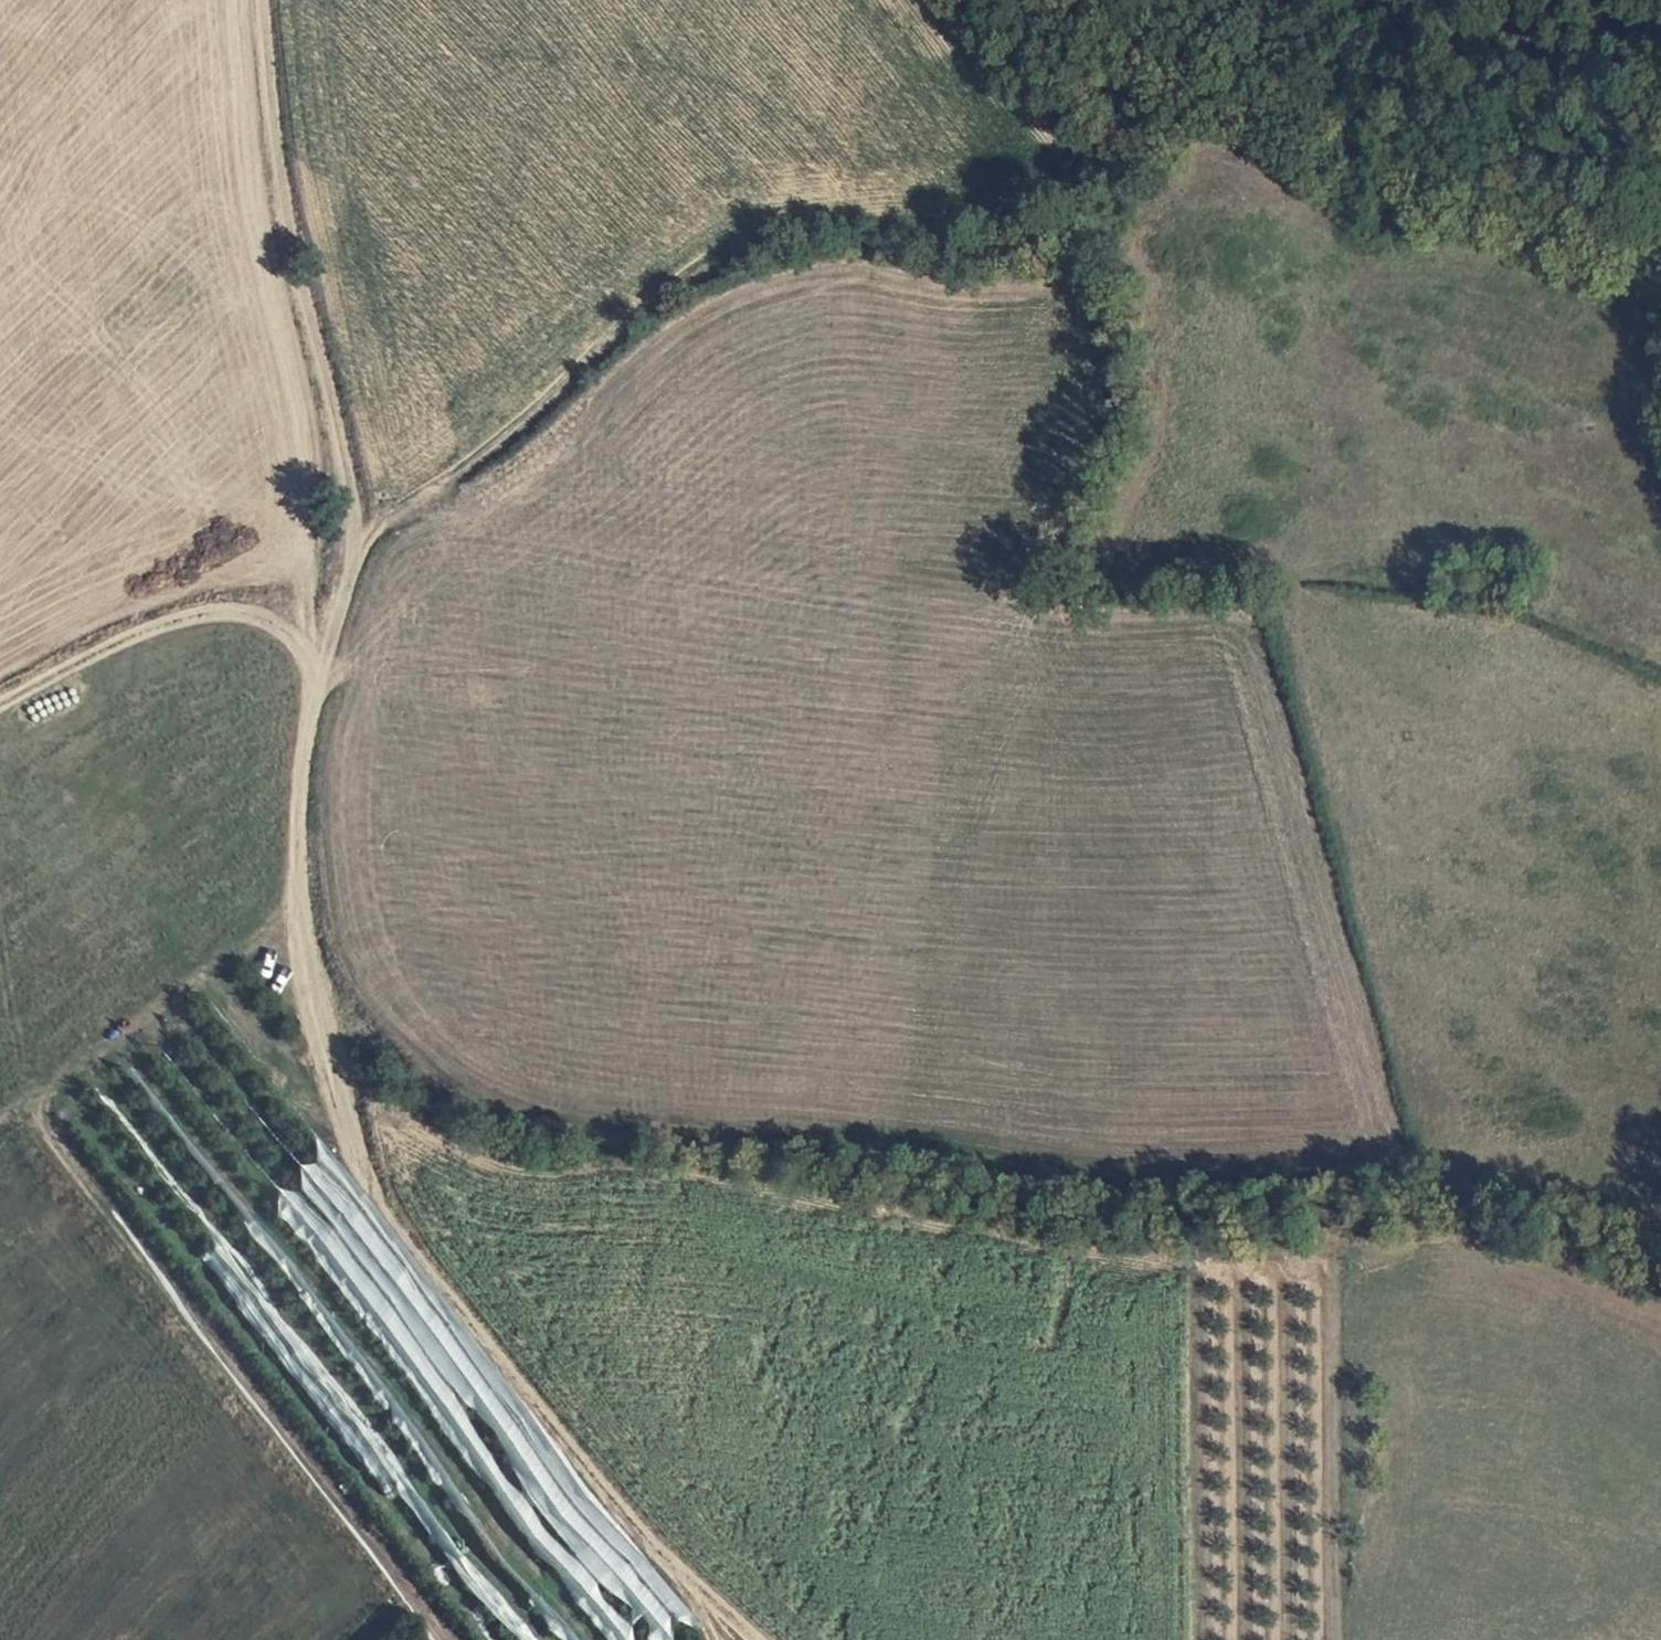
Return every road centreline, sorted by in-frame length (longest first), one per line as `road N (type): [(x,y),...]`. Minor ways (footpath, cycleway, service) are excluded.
road 1 (track): [(315,682),(298,852),(301,936),(363,1181),(677,1574)]
road 2 (track): [(263,0),(286,197),(359,548)]
road 3 (track): [(0,703),(182,615),(226,611),(261,615),(305,651),(315,682)]
road 4 (track): [(359,548),(315,682)]

